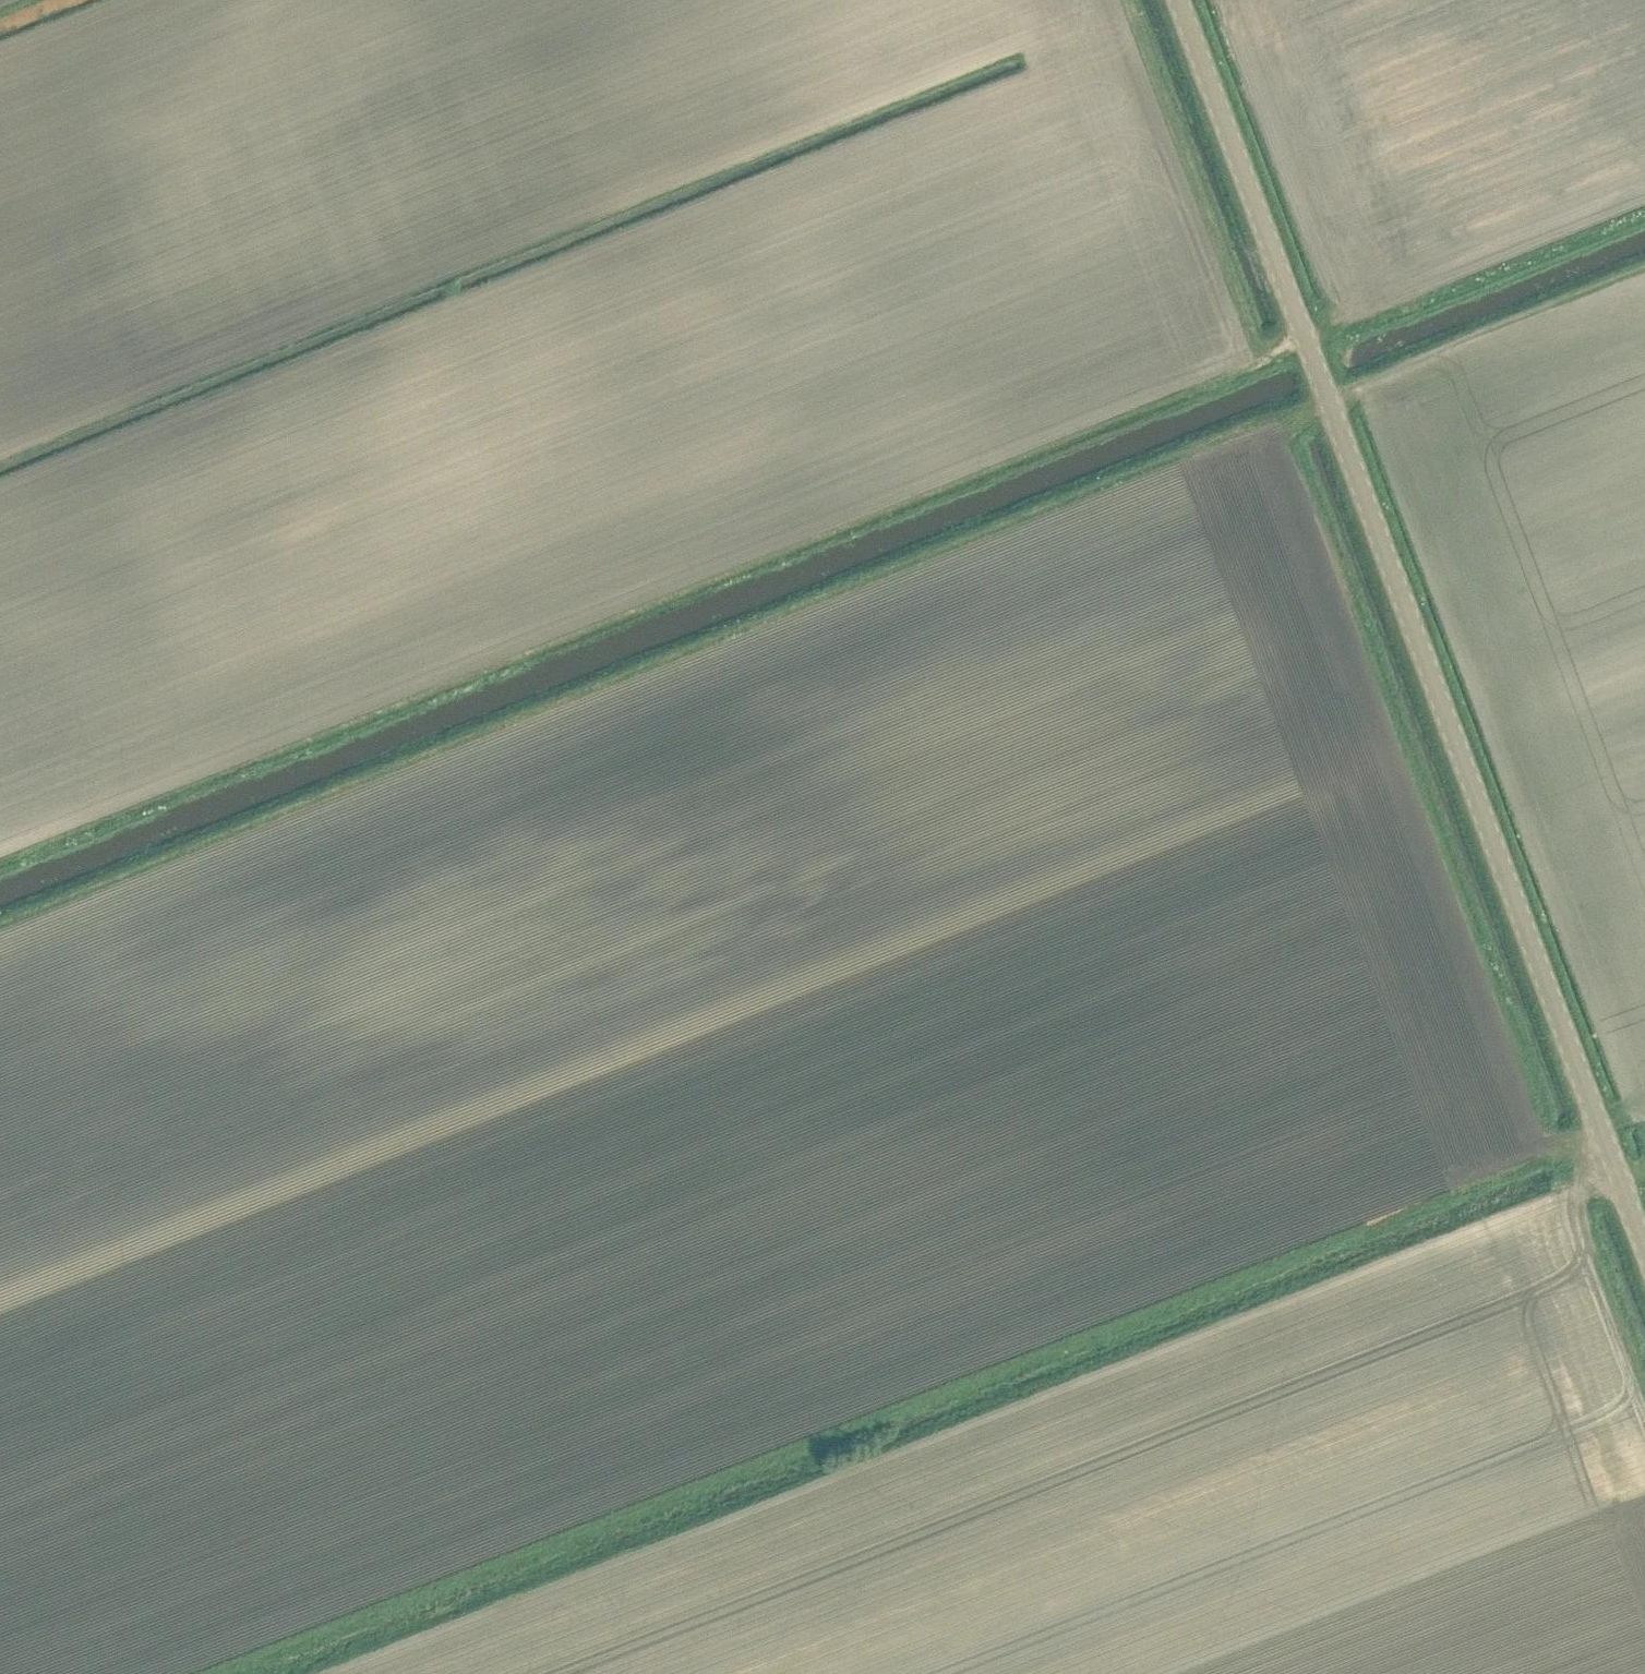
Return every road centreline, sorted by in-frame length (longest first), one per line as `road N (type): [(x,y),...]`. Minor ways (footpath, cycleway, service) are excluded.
road 1 (unclassified): [(1644,1244),(1178,0)]

